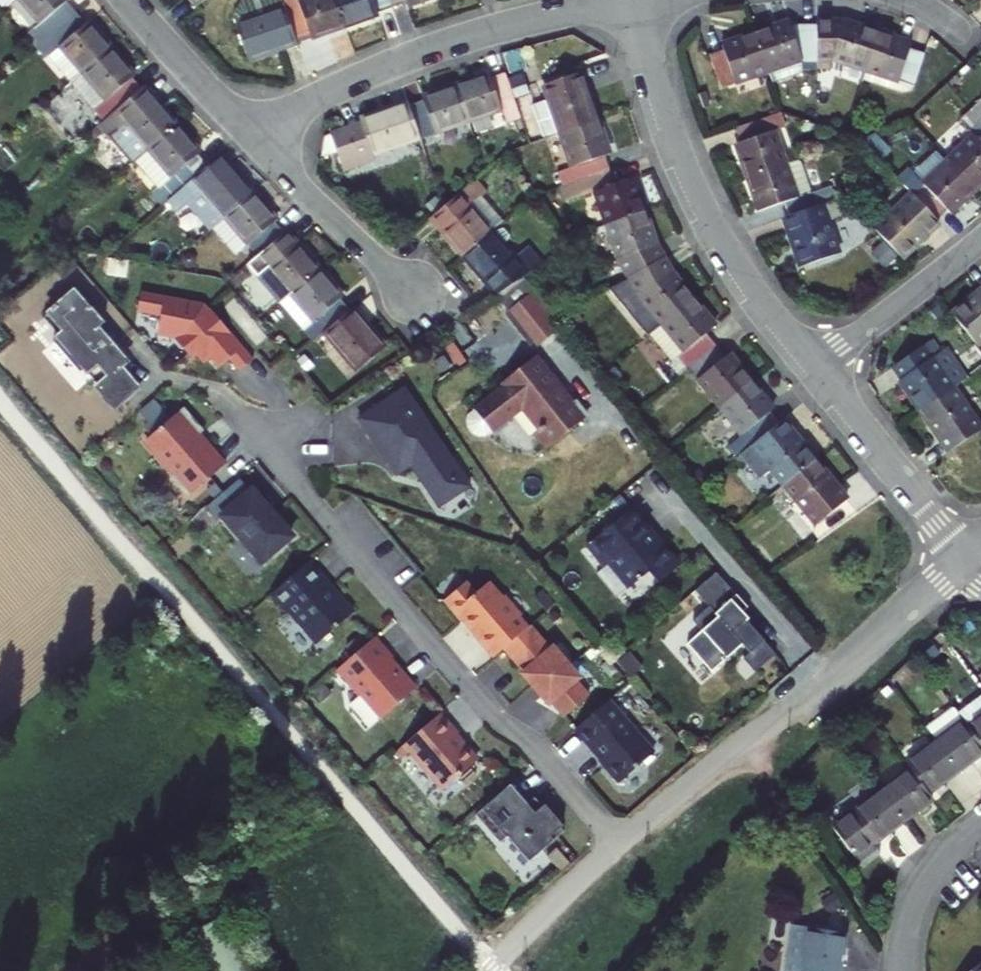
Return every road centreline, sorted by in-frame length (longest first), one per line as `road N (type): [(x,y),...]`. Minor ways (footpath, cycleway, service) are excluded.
road 1 (residential): [(225,398),(475,696),(542,755),(618,844)]
road 2 (residential): [(618,844),(805,704),(967,559)]
road 3 (residential): [(247,131),(432,51),(638,1)]
road 4 (residential): [(815,368),(751,287),(703,206),(665,108),(638,1)]
road 5 (residential): [(967,559),(815,368)]
road 6 (residential): [(247,131),(409,291)]
road 7 (residential): [(815,368),(980,242)]
road 8 (residential): [(491,969),(618,844)]
road 9 (residential): [(129,0),(247,131)]
road 10 (residential): [(980,828),(925,886),(906,970)]

